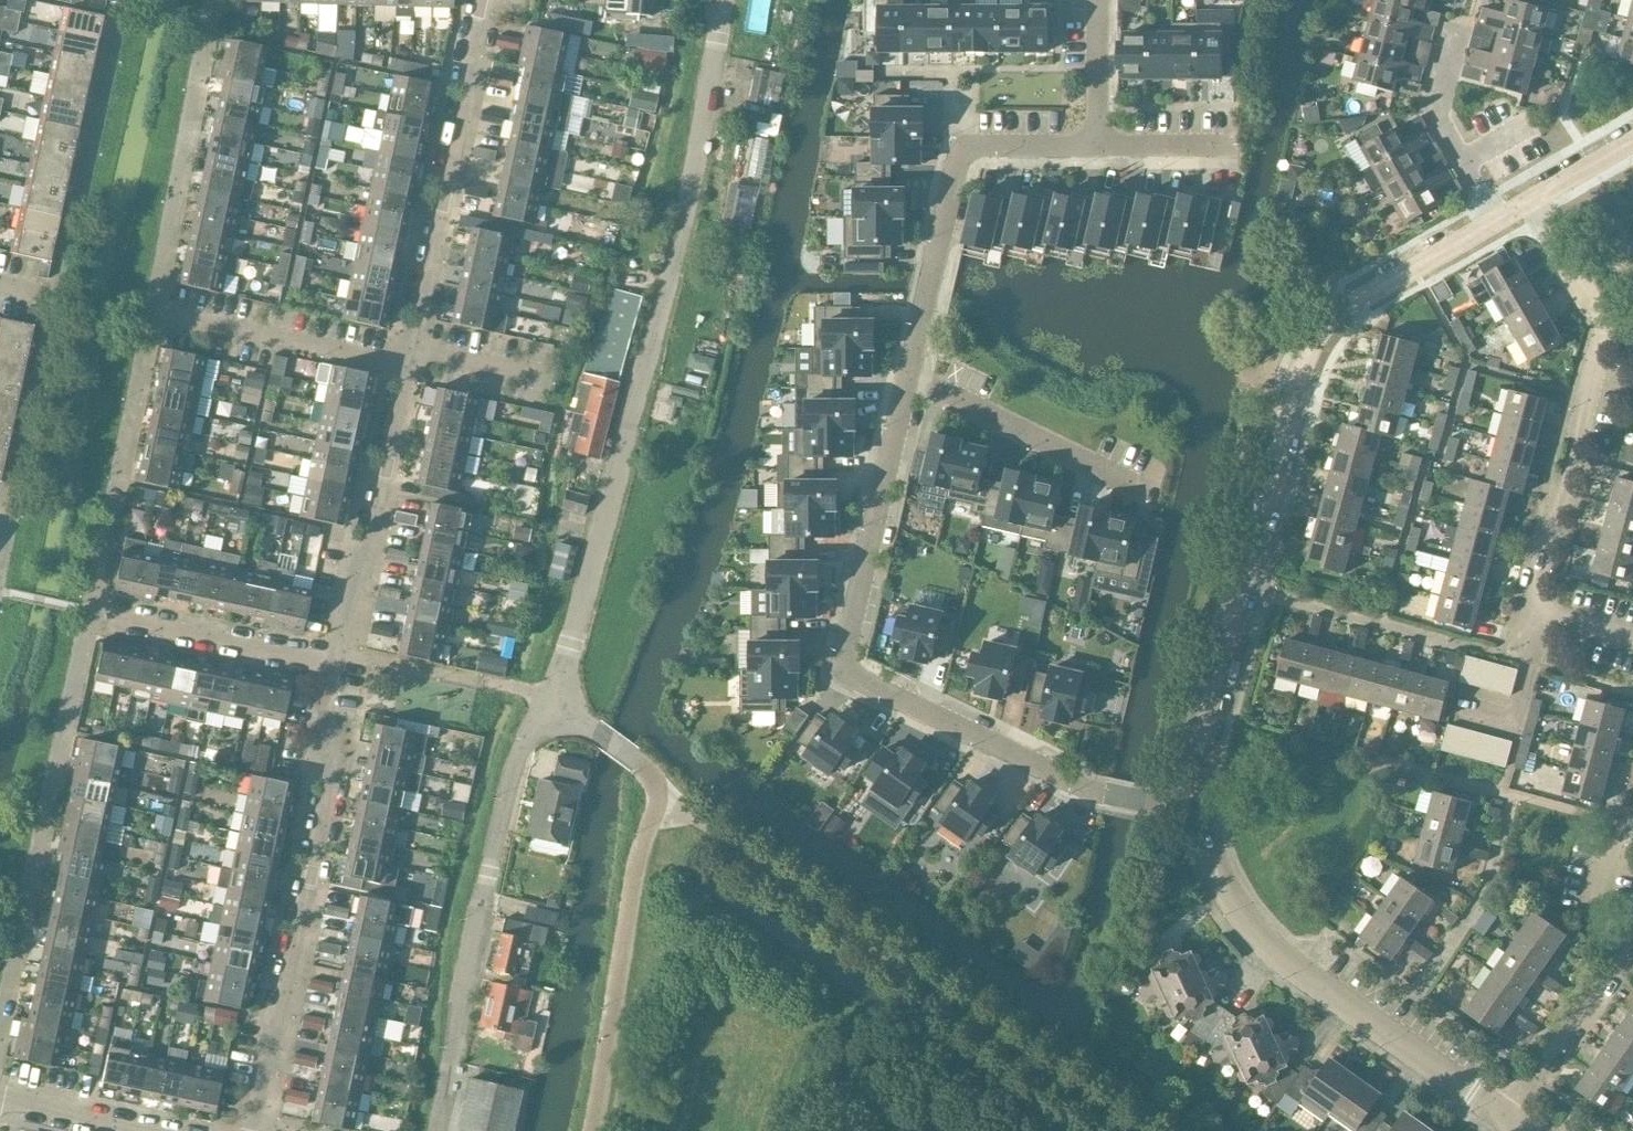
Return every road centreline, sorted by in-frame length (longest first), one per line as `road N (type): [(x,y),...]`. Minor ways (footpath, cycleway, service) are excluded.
road 1 (residential): [(551,699),(691,192),(724,0)]
road 2 (residential): [(1196,811),(1201,753),(1305,359),(1348,305),(1496,222)]
road 3 (residential): [(334,669),(369,549),(492,0)]
road 4 (residential): [(1196,811),(1105,794),(838,665),(905,381)]
road 5 (residential): [(551,699),(635,759),(658,789),(639,852),(589,1130)]
road 6 (residential): [(248,1130),(279,1028),(330,788),(324,718),(334,669)]
road 7 (residential): [(433,1130),(513,759),(551,699)]
road 8 (residential): [(1505,1116),(1258,939),(1221,884),(1196,811)]
road 9 (residential): [(905,381),(959,152),(1098,152)]
road 10 (residential): [(1535,666),(1527,607),(1603,331)]
road 11 (residential): [(1505,1116),(1619,957),(1595,915),(1614,840)]
road 12 (residential): [(905,381),(1159,496)]
road 13 (residential): [(334,669),(86,610)]
road 14 (residential): [(1496,222),(1438,112),(1464,0)]
road 15 (residential): [(157,1130),(0,1097)]
road 16 (residential): [(1098,152),(1100,0)]
road 17 (residential): [(1603,331),(1532,201)]
road 18 (residential): [(1098,152),(1229,151)]

